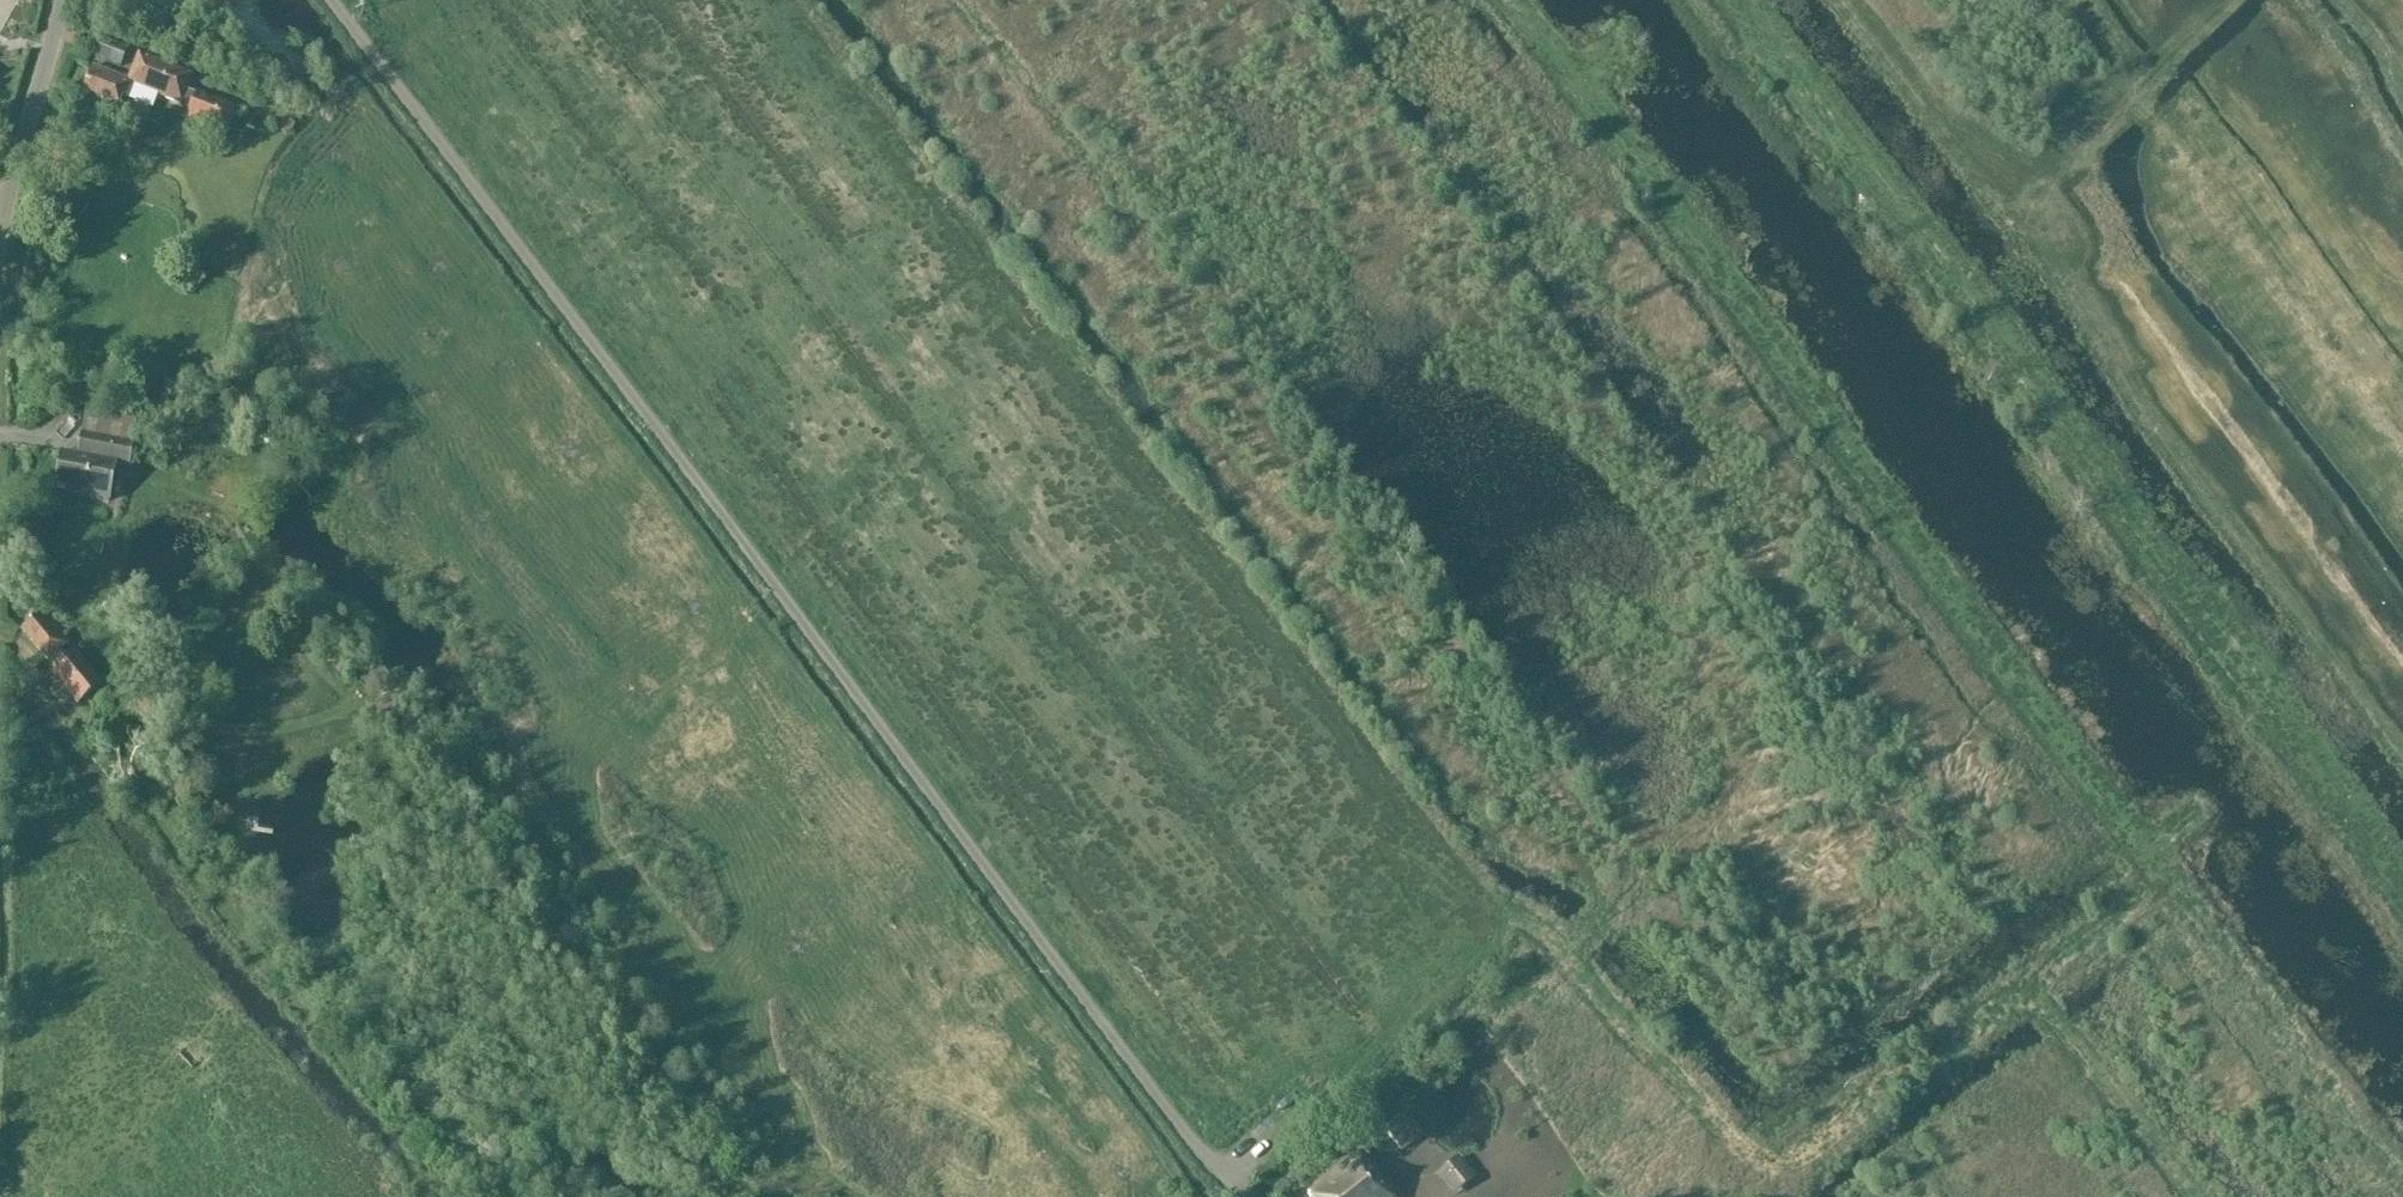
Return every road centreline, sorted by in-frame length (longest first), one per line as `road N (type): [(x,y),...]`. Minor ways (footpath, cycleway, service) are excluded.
road 1 (unclassified): [(0,377),(15,185),(62,0)]

